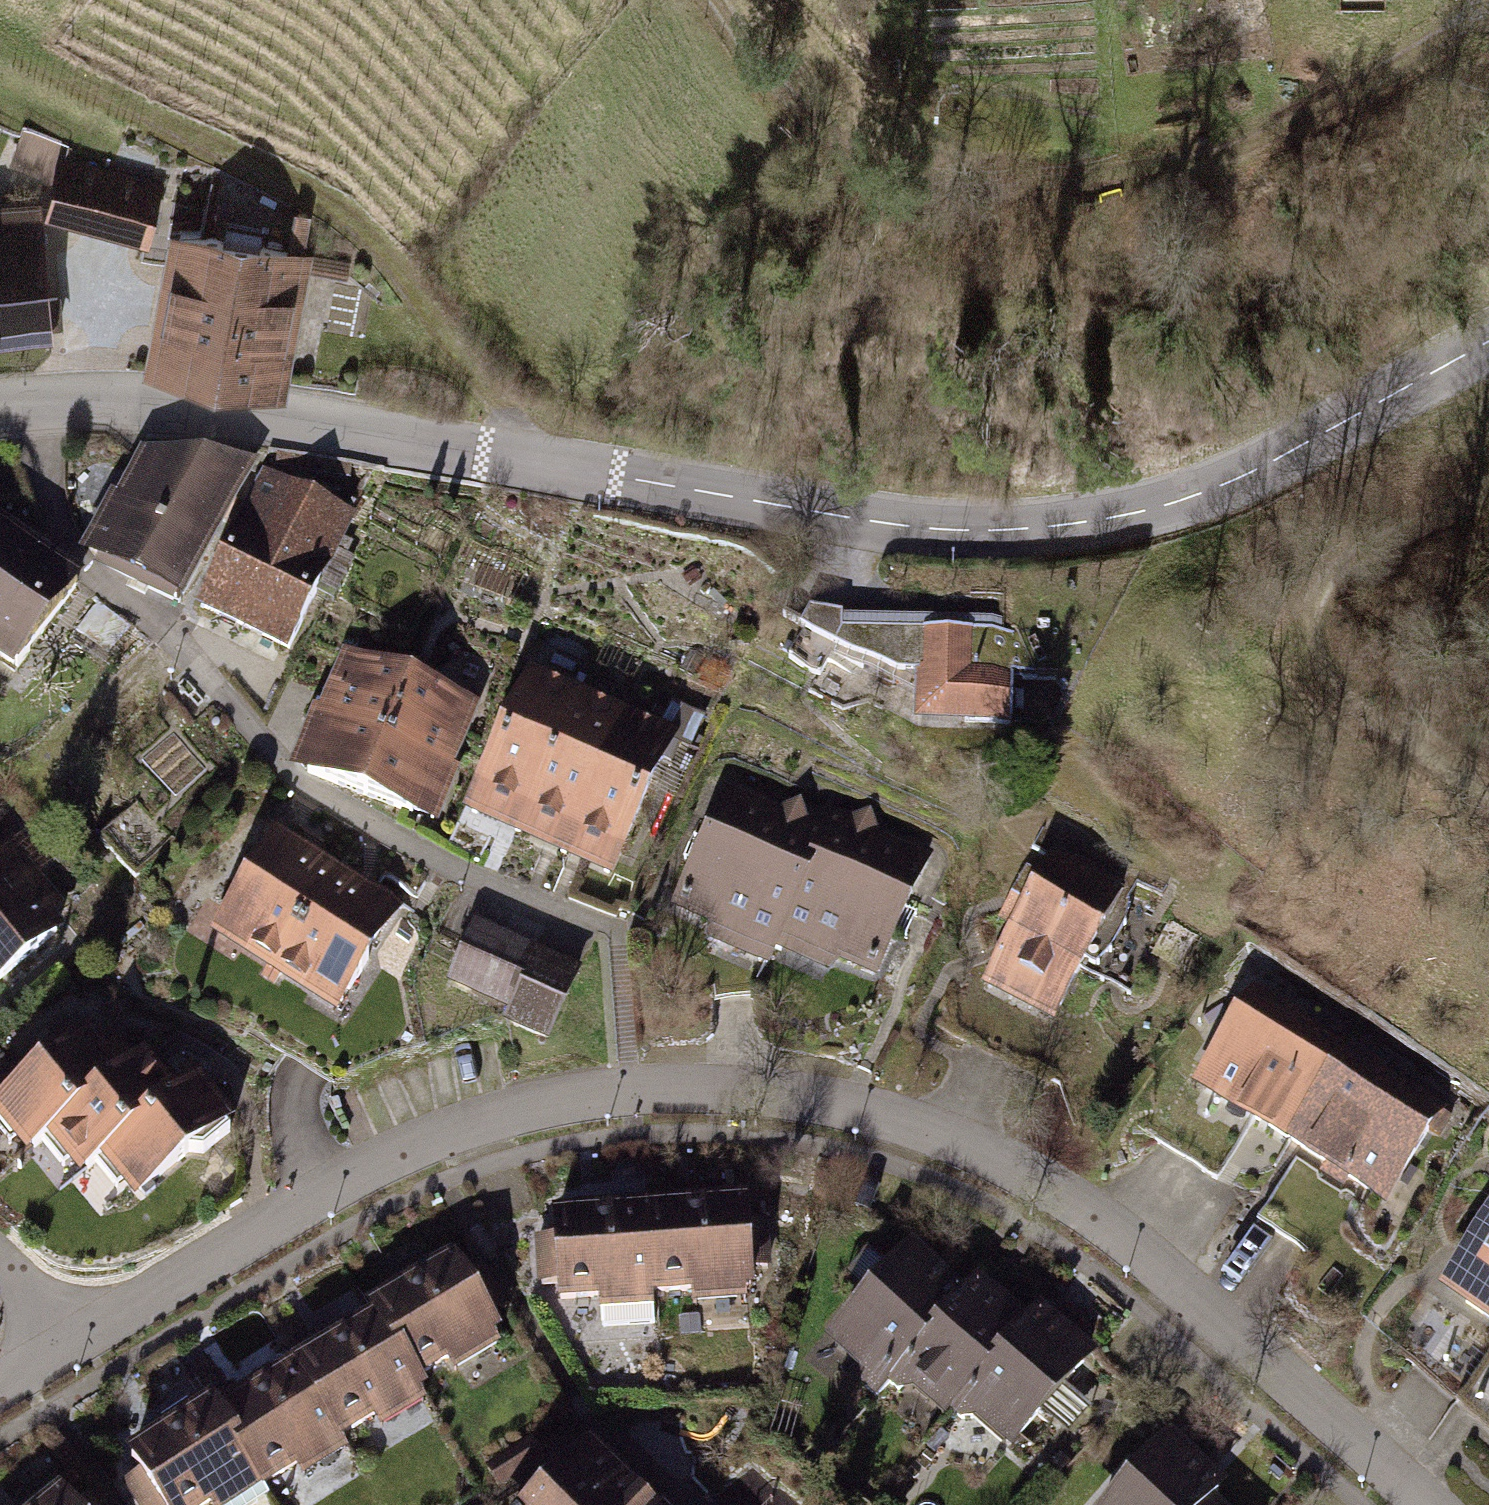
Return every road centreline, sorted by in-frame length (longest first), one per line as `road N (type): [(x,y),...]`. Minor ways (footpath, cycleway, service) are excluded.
road 1 (residential): [(1420,1504),(1064,1189),(933,1125),(770,1089),(610,1092),(439,1135),(78,1346)]
road 2 (residential): [(1488,342),(1189,498),(1098,521),(1009,530),(913,527),(164,402),(33,408)]
road 3 (track): [(714,0),(751,60),(802,115),(873,169),(923,186),(1020,191),(1198,156),(1358,96),(1488,15)]
road 4 (residential): [(33,408),(51,510),(73,559),(109,599),(165,635),(287,775),(460,873),(612,930)]
road 5 (track): [(535,458),(387,262),(289,183),(136,112),(0,27)]
road 6 (track): [(1488,799),(1342,701),(1313,661),(1309,615),(1329,574),(1374,528),(1461,486),(1488,462)]

